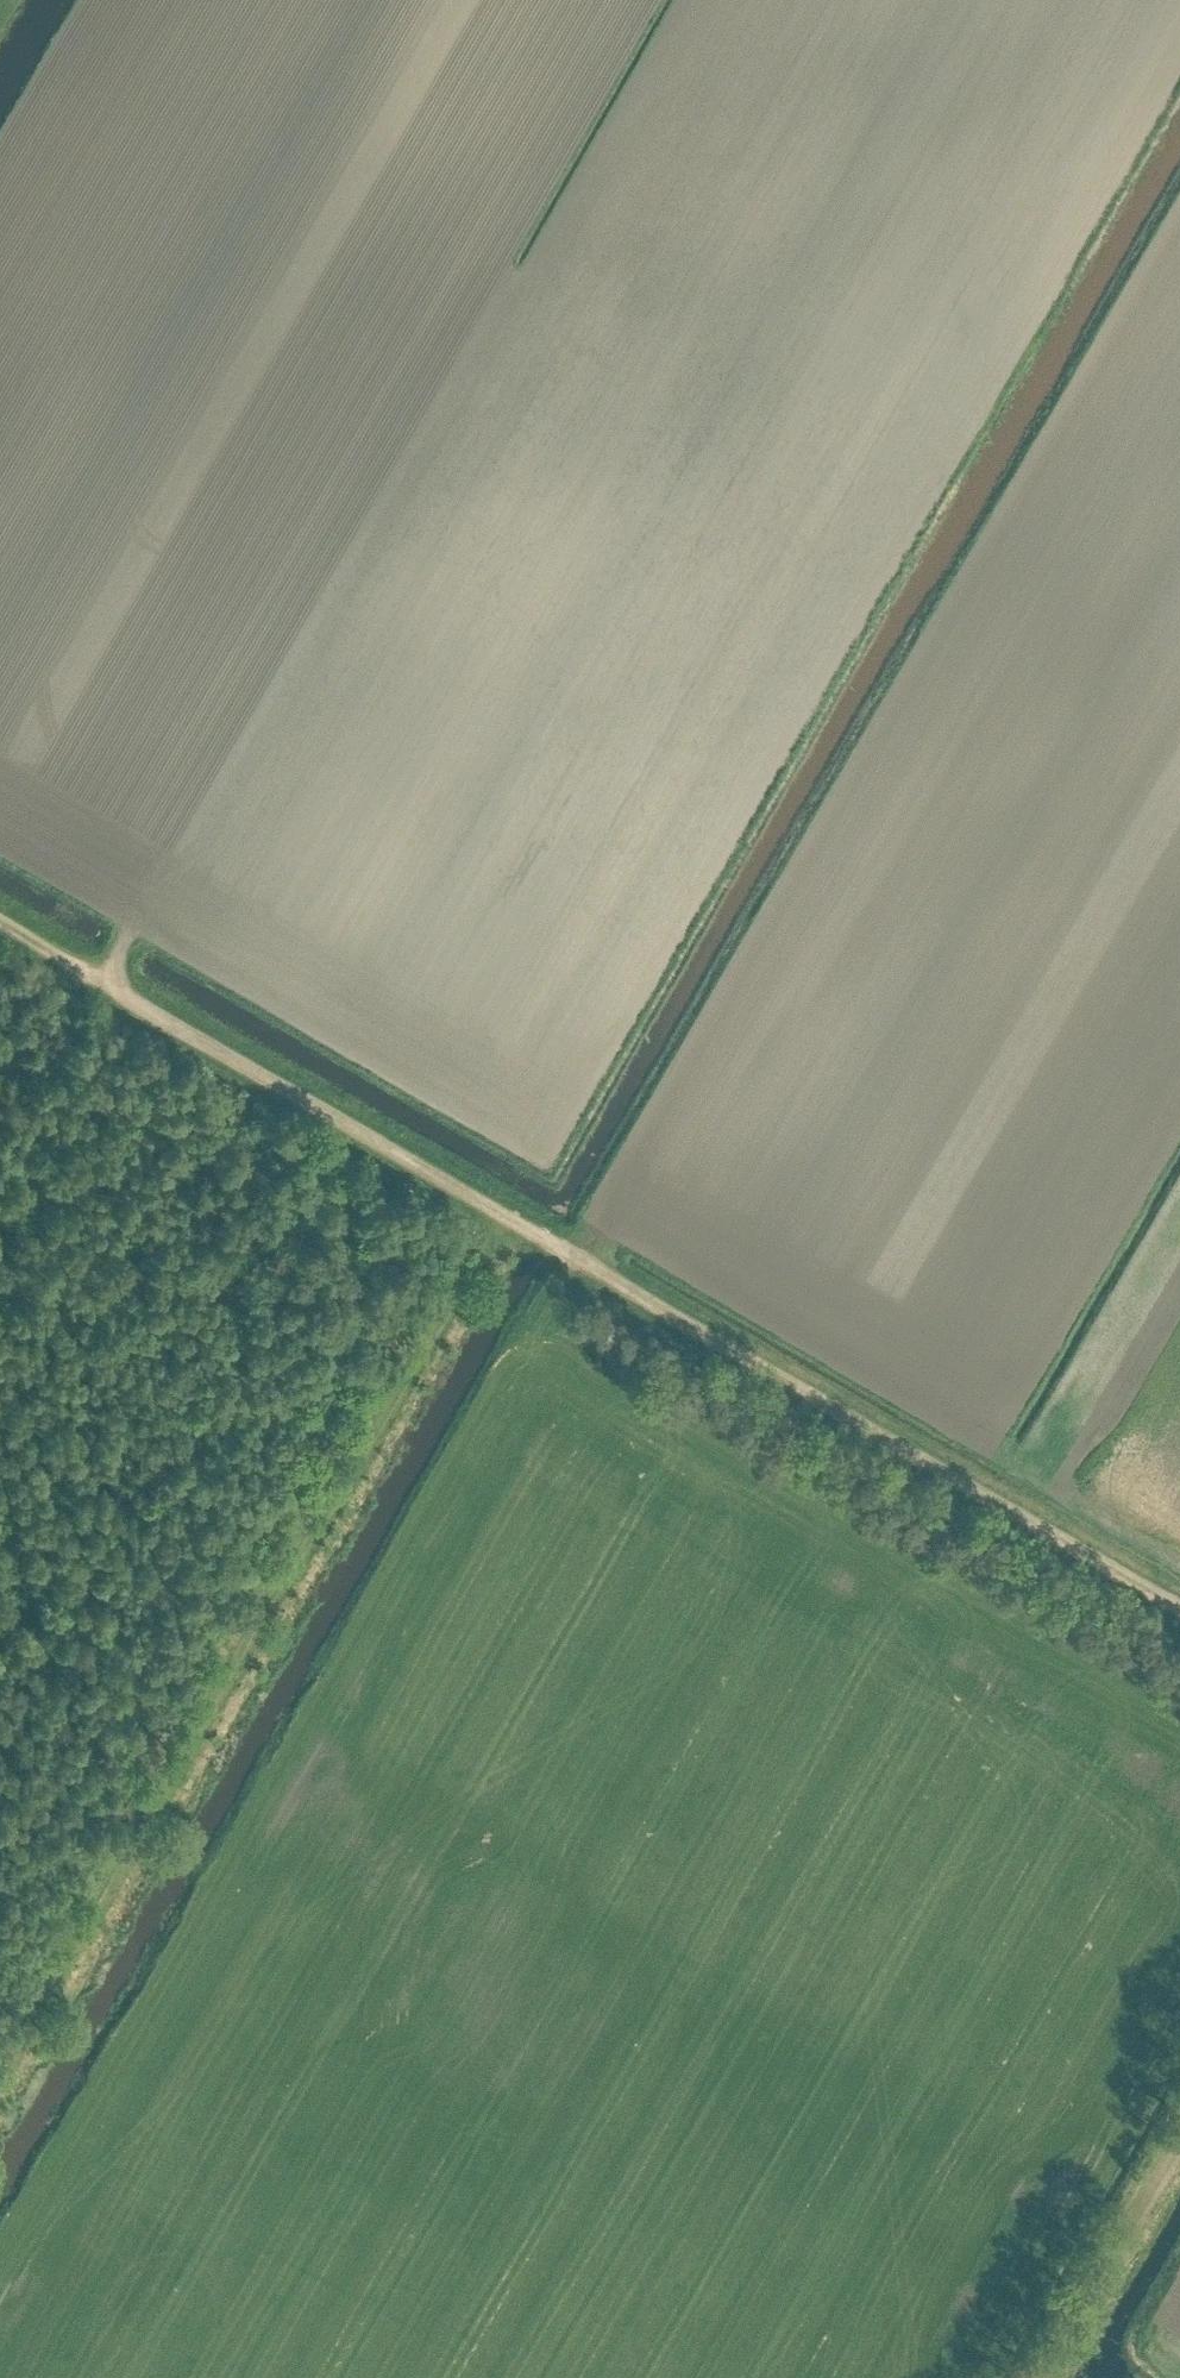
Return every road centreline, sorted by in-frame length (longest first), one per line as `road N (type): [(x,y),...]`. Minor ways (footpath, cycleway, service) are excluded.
road 1 (track): [(1179,1602),(0,920)]
road 2 (track): [(0,2076),(502,1208)]
road 3 (track): [(1179,2133),(1038,2377)]

